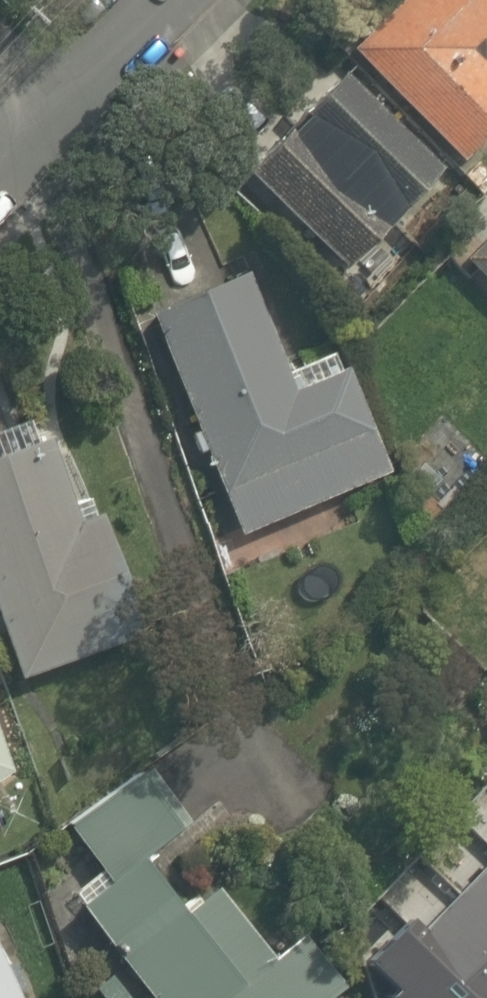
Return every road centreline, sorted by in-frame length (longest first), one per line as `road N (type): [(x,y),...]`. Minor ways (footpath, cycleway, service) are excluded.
road 1 (residential): [(0,157),(154,0)]

